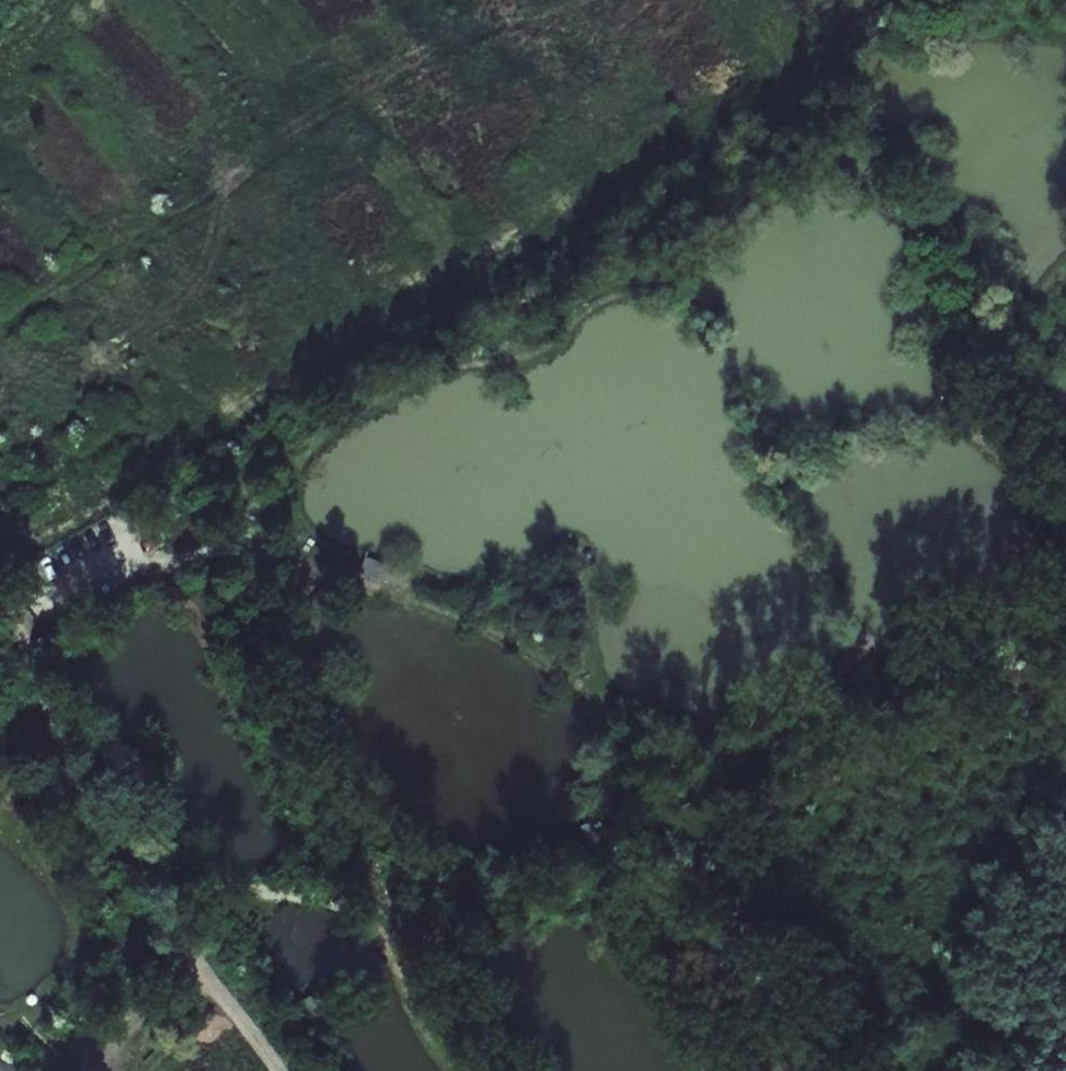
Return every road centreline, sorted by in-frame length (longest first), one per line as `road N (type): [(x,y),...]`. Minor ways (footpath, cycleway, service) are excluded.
road 1 (track): [(0,603),(37,669),(69,792),(273,1070)]

